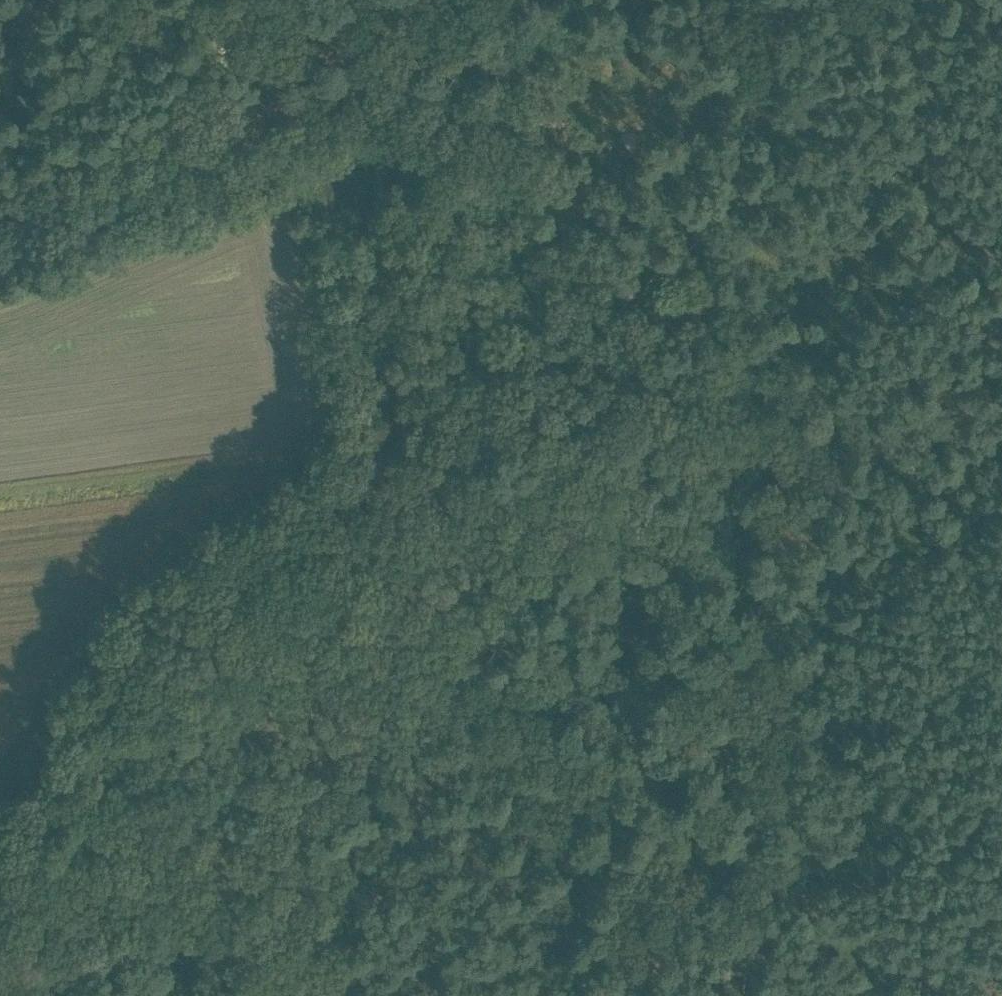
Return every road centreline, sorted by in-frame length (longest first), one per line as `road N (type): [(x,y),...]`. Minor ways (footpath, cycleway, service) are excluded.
road 1 (track): [(0,260),(62,174),(270,0)]

